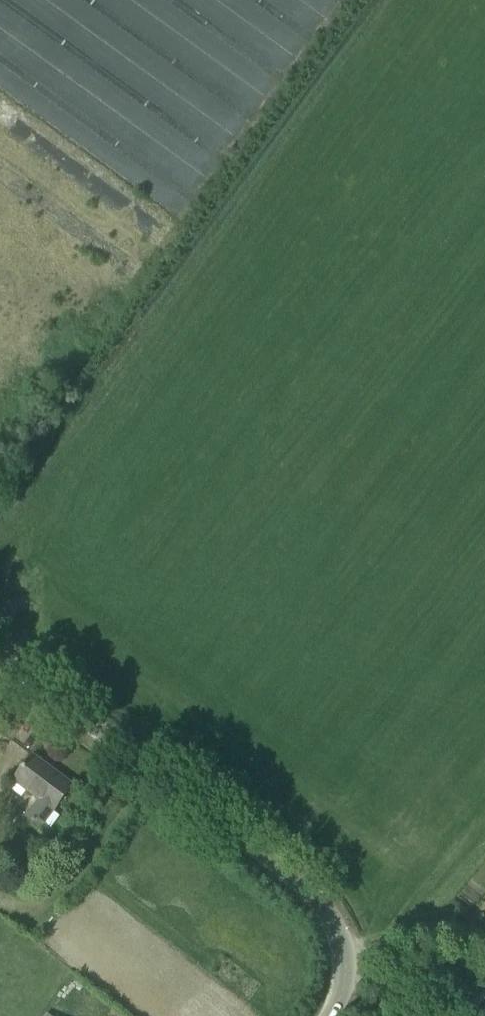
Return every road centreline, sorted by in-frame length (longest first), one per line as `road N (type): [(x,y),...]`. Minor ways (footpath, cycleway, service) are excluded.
road 1 (unclassified): [(315,1015),(341,983),(346,948),(341,912),(324,890),(0,648)]

